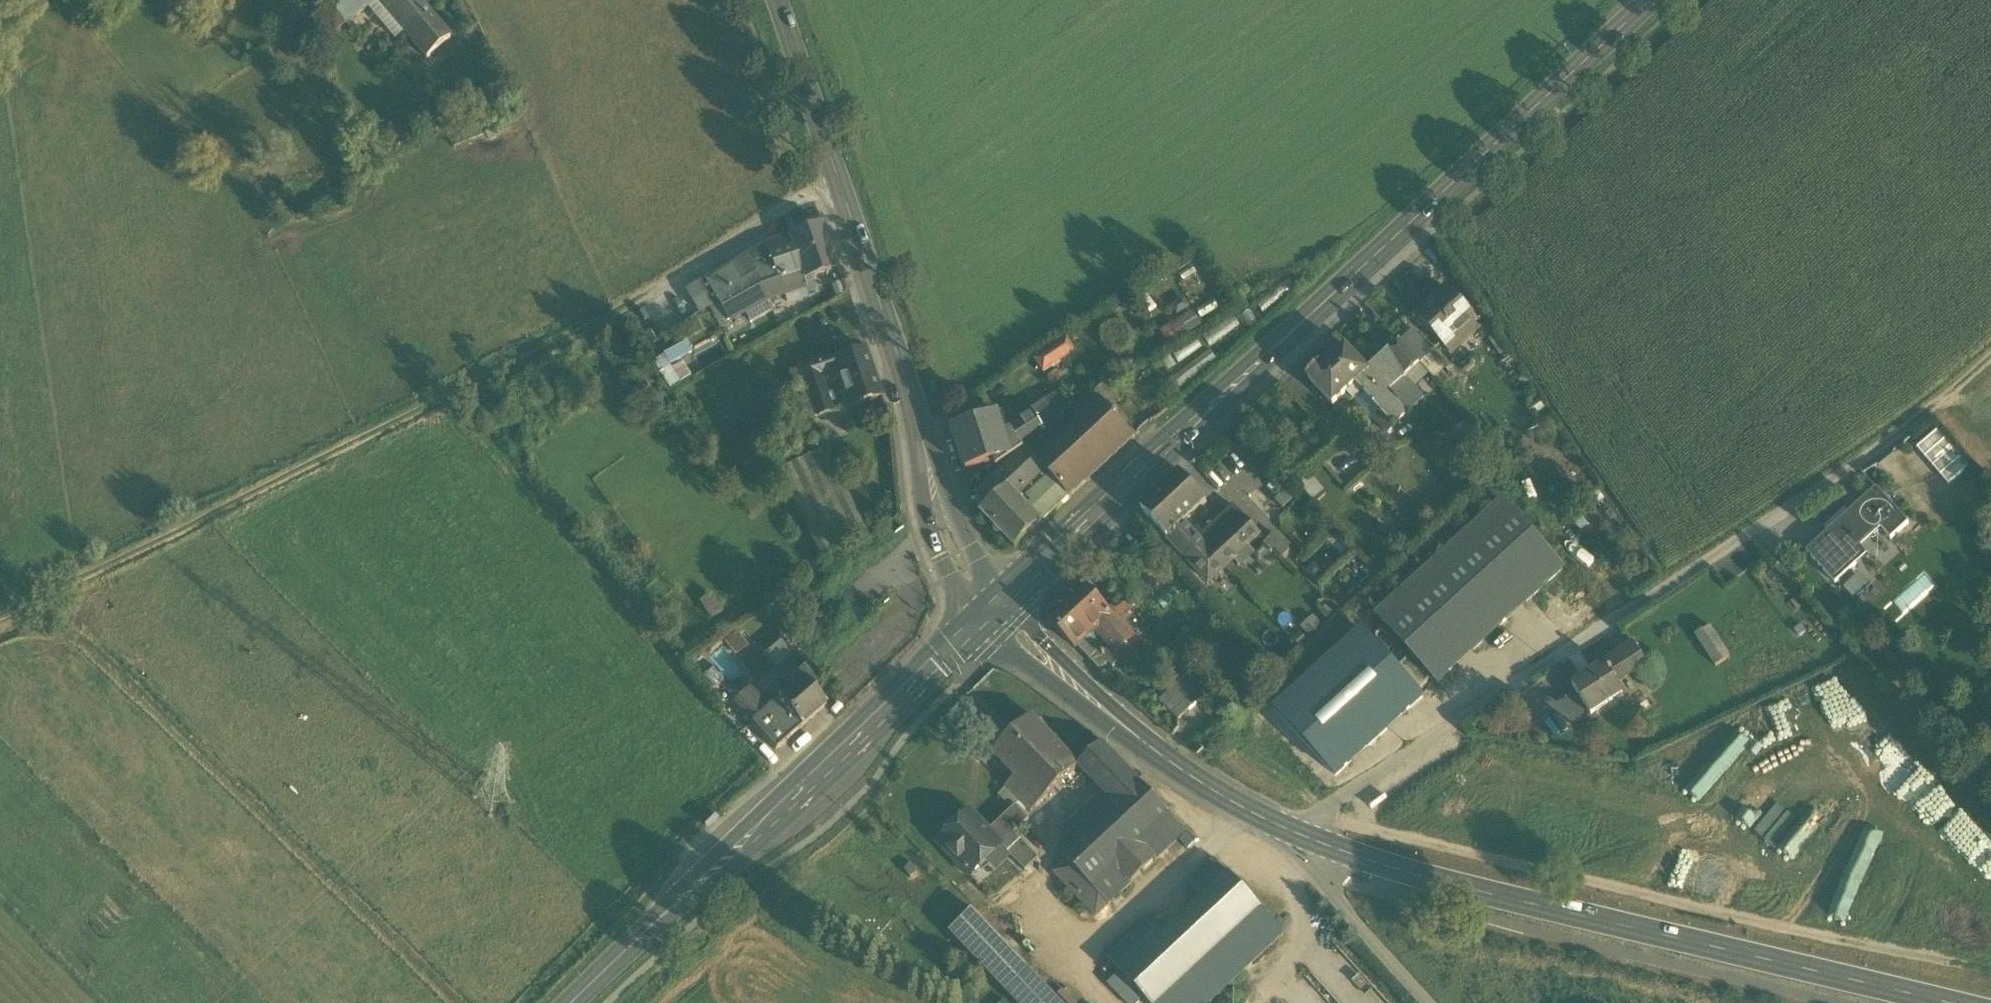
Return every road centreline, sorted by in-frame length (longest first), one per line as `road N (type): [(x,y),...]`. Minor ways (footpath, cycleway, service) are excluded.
road 1 (track): [(838,185),(611,316),(0,617)]
road 2 (secondary): [(1655,0),(993,618)]
road 3 (residential): [(1314,843),(1326,810),(1915,421)]
road 4 (secondary): [(993,618),(956,560),(903,373),(776,0)]
road 5 (secondary): [(1935,1002),(1406,876),(1314,843)]
road 6 (secondary): [(993,618),(574,1002)]
road 7 (secondary): [(1314,843),(1151,749),(993,618)]
road 8 (residential): [(1425,1002),(1342,910),(1314,843)]

